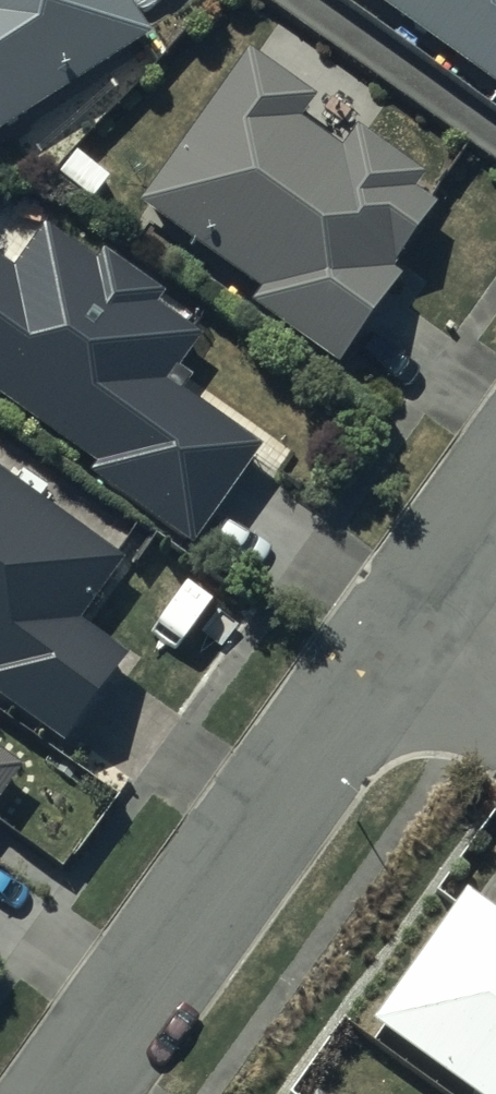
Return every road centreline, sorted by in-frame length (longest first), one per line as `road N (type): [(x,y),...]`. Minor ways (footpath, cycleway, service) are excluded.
road 1 (residential): [(62,1093),(391,636)]
road 2 (residential): [(391,636),(495,489)]
road 3 (residential): [(391,636),(495,712)]

